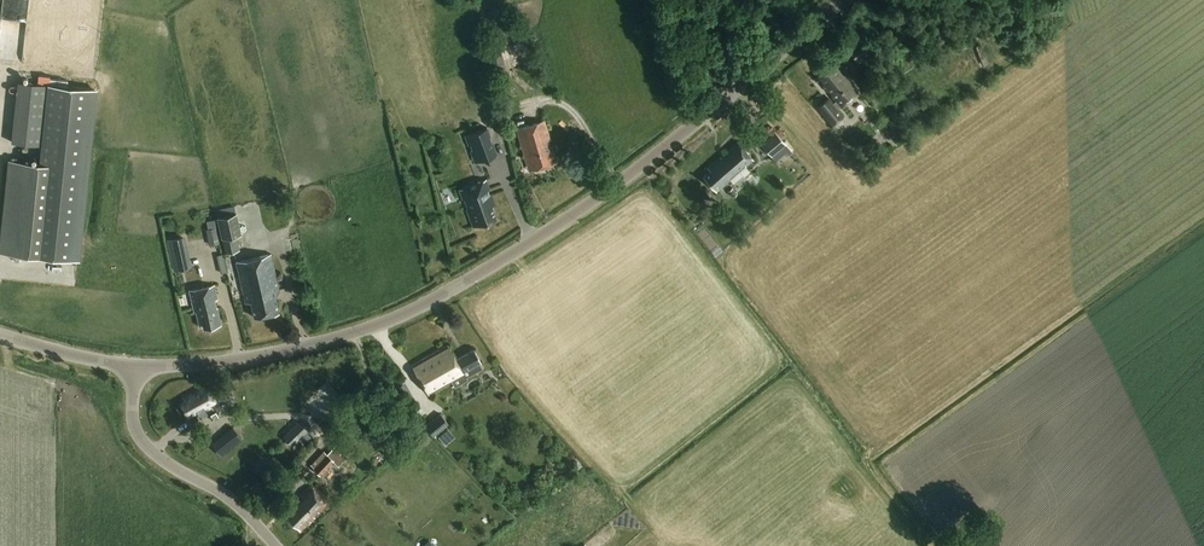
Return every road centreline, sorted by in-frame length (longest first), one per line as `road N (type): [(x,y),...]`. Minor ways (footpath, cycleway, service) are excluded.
road 1 (tertiary): [(136,369),(220,364),(390,323),(611,189),(844,0)]
road 2 (tertiary): [(276,545),(218,490),(144,444),(133,421),(136,369)]
road 3 (tertiary): [(136,369),(0,334)]

